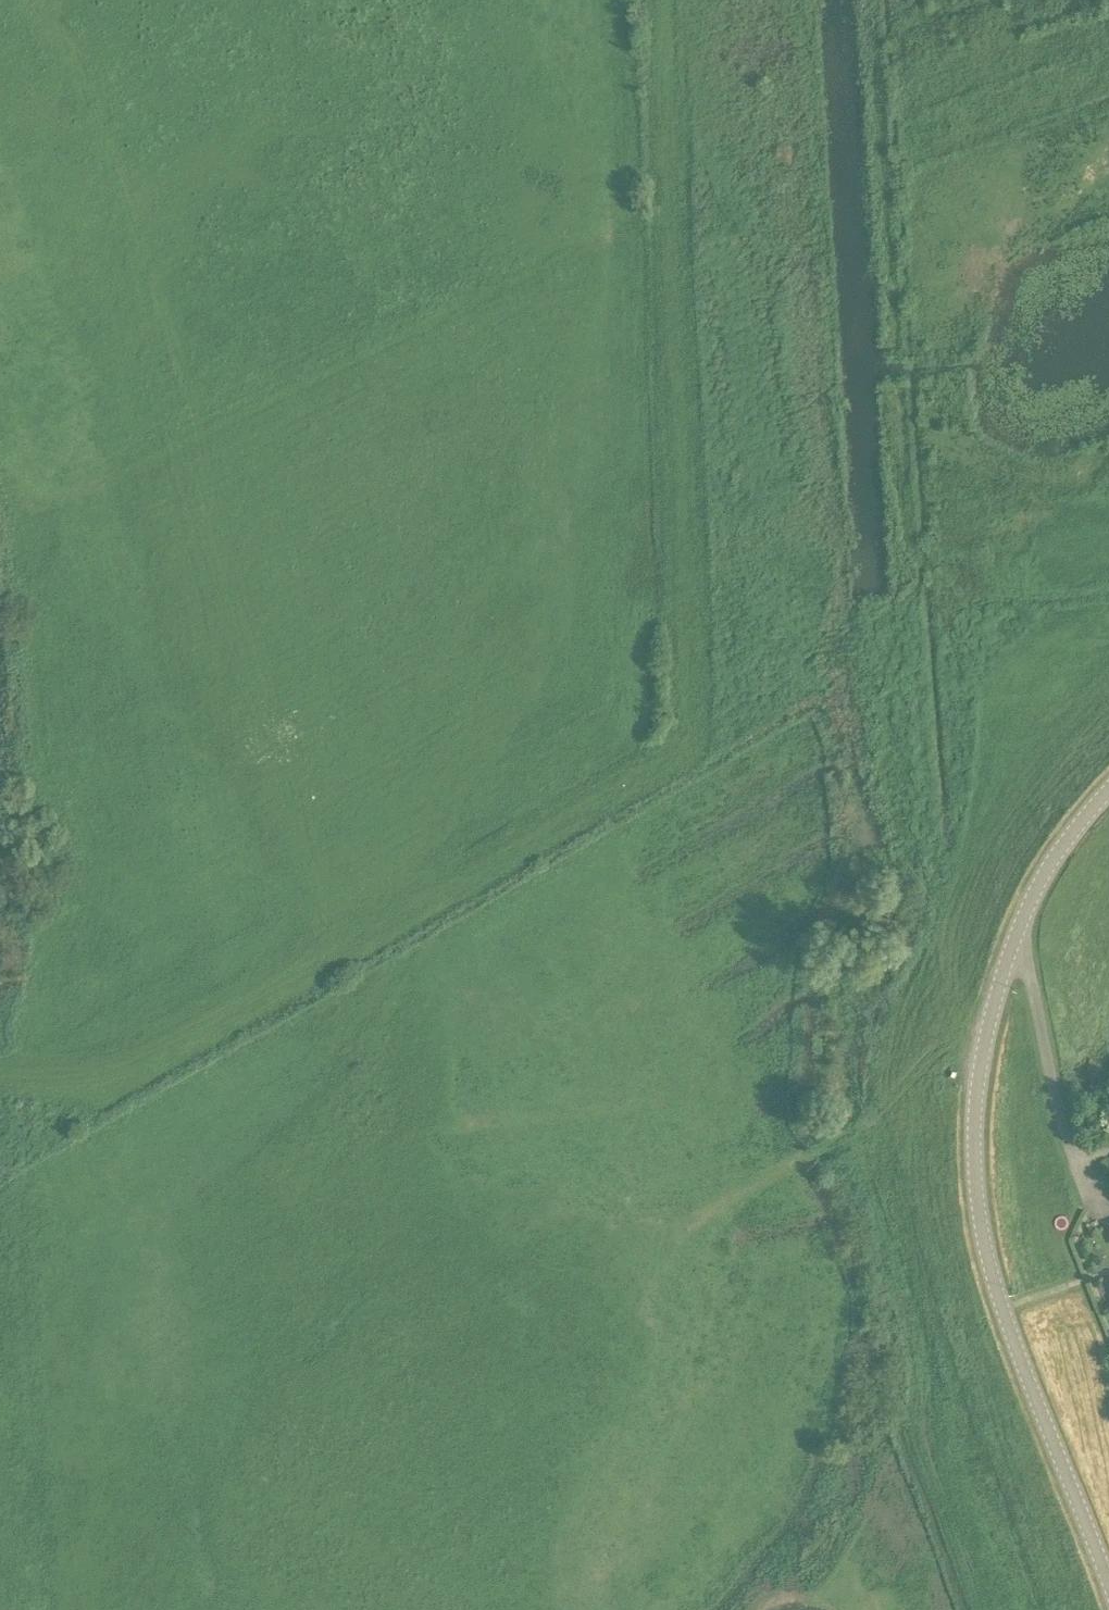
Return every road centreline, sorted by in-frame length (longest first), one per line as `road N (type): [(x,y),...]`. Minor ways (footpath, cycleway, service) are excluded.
road 1 (tertiary): [(1108,1582),(1004,1310),(982,1220),(975,1139),(989,1029),(1019,931),(1067,842),(1108,795)]
road 2 (track): [(987,1038),(952,1049),(849,1139),(690,1230)]

